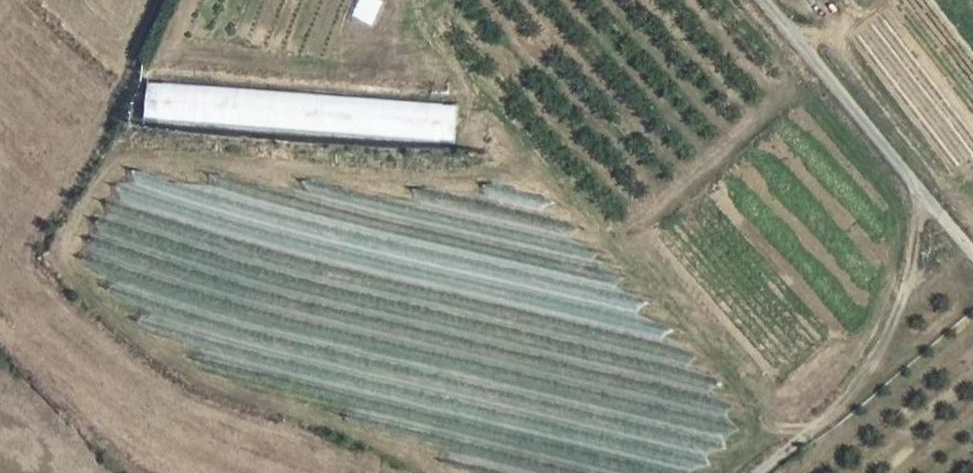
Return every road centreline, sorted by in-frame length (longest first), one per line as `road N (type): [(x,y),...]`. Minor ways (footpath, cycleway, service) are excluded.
road 1 (unclassified): [(757,0),(972,253)]
road 2 (track): [(929,209),(899,305),(851,387),(767,472)]

